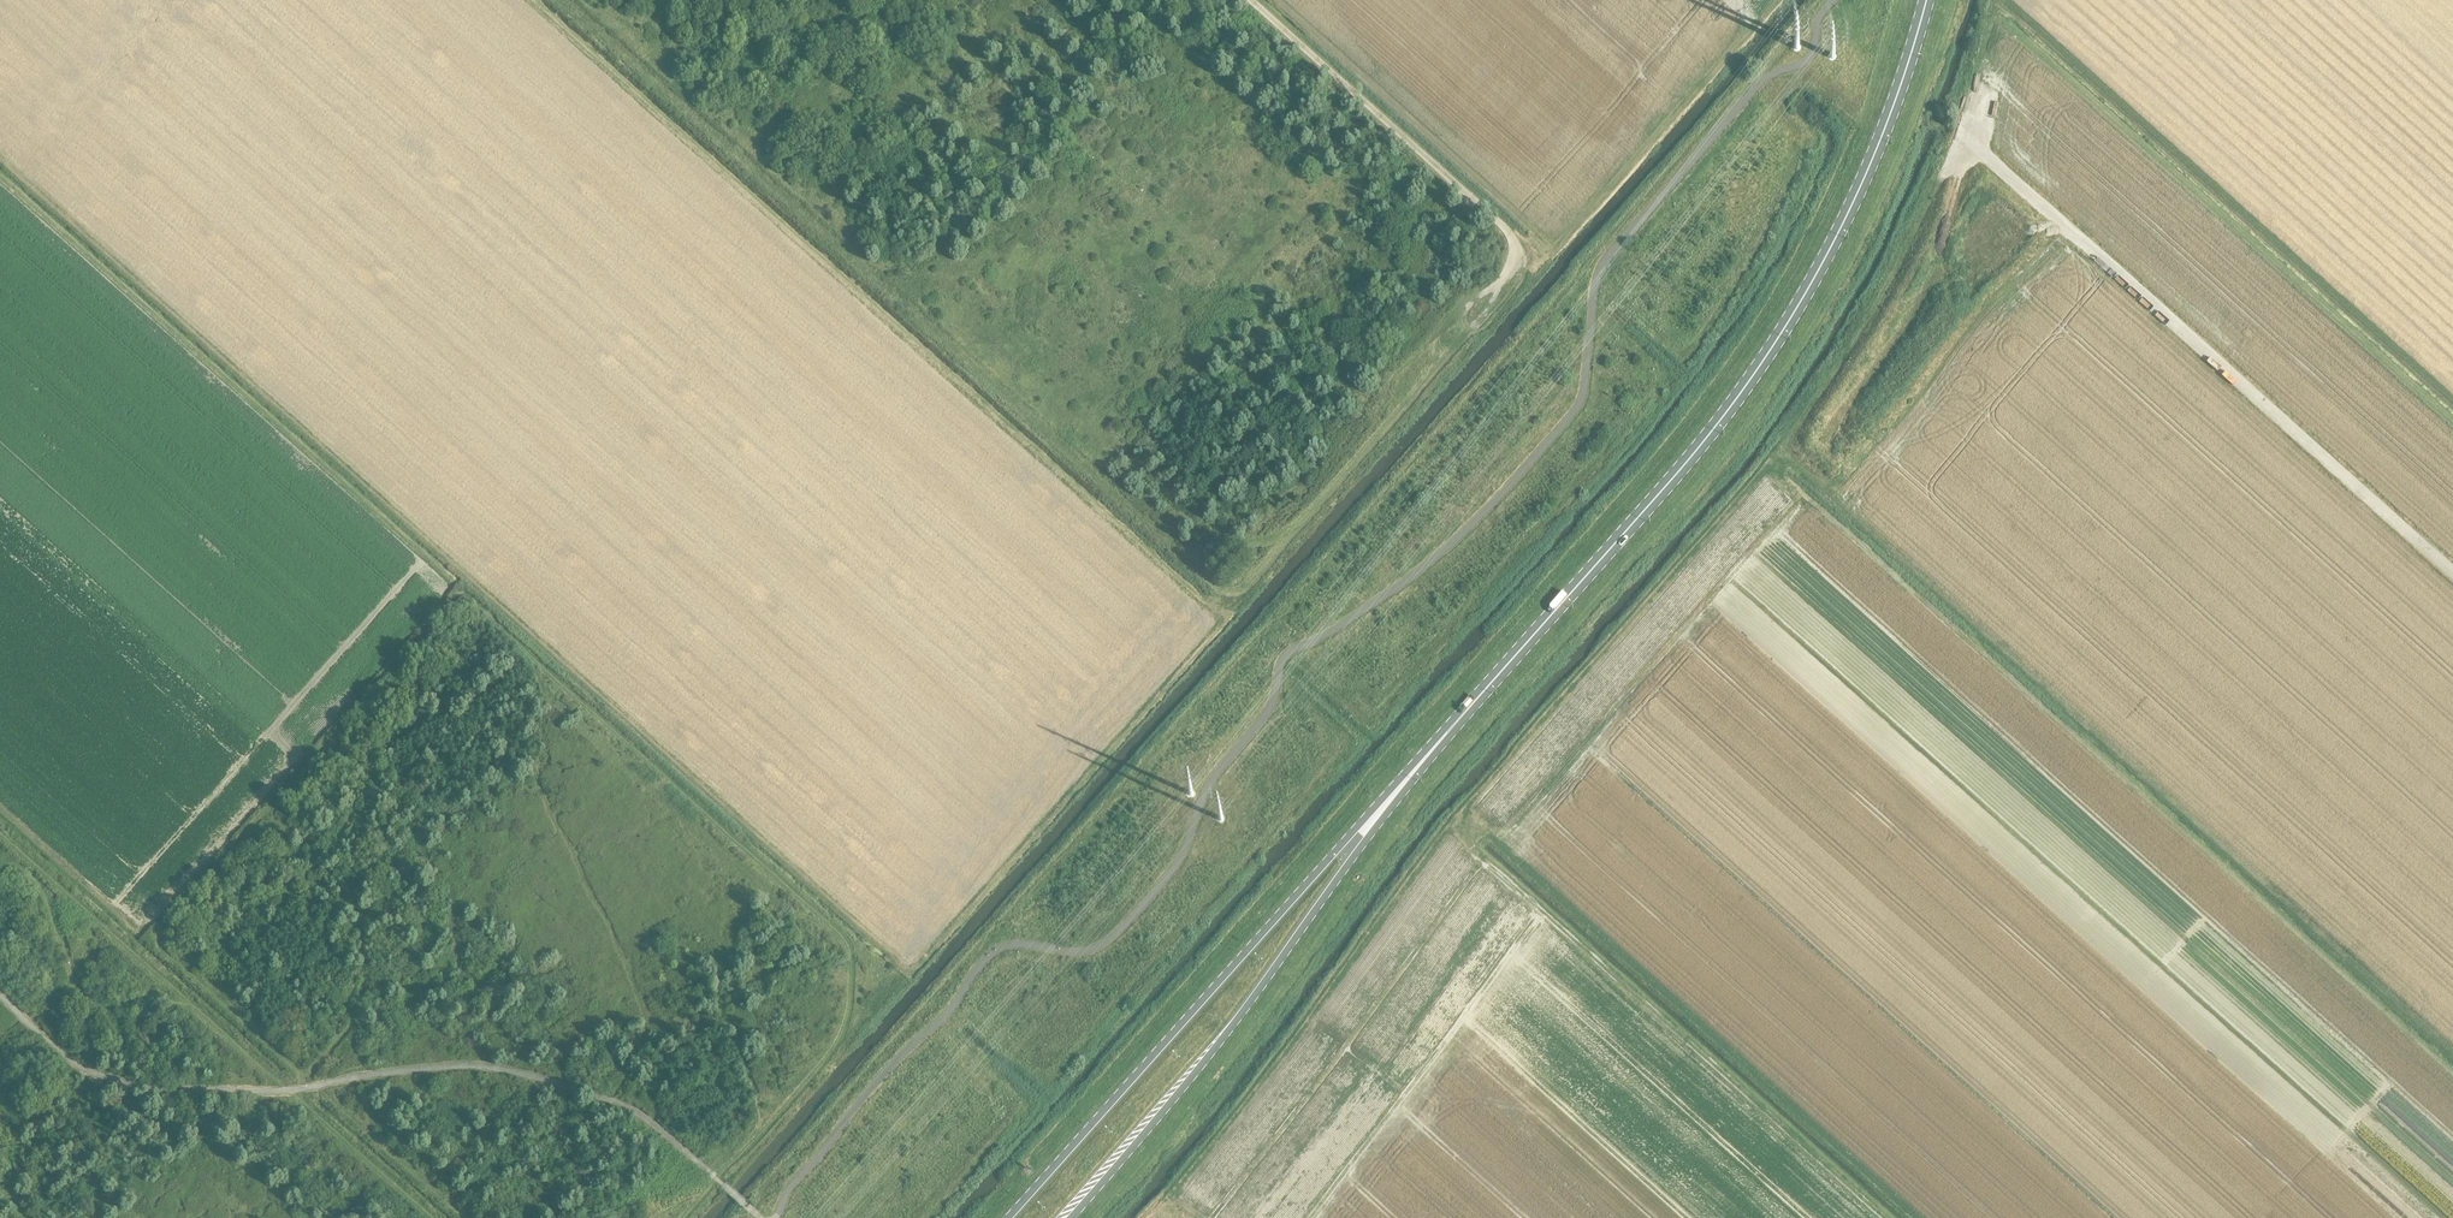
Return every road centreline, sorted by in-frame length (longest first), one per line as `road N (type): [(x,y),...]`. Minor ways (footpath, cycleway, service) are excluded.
road 1 (primary): [(1395,788),(1693,451),(1760,362),(1821,267),(1928,0)]
road 2 (primary): [(1395,788),(1006,1217)]
road 3 (primary): [(1069,1217),(1253,1001),(1395,788)]
road 4 (track): [(1510,280),(1521,263),(1504,228),(1251,0)]

